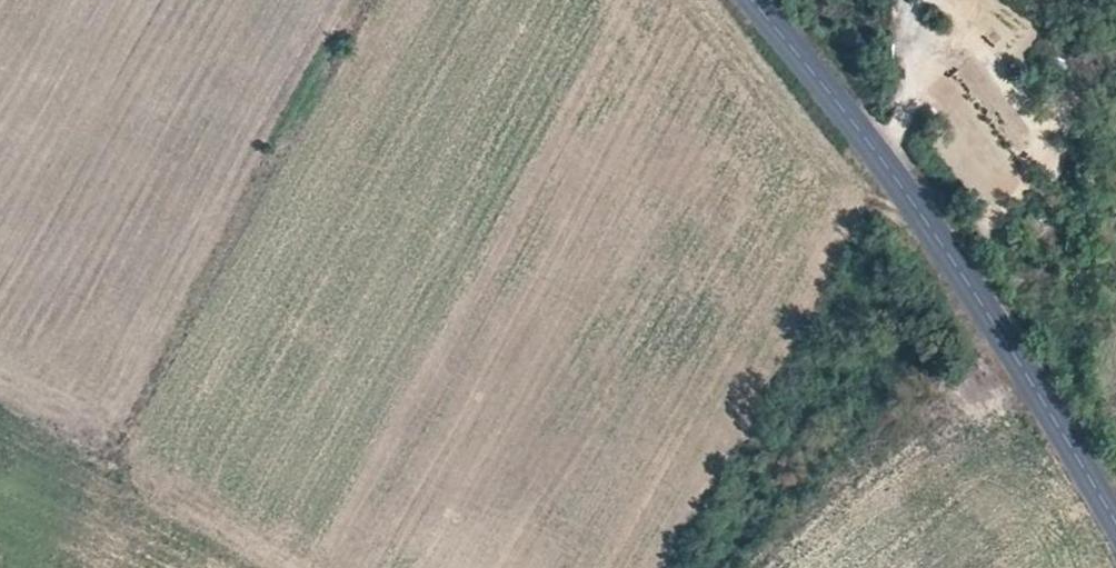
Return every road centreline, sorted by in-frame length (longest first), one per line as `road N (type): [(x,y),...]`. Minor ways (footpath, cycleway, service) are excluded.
road 1 (tertiary): [(1115,530),(934,231),(745,0)]

